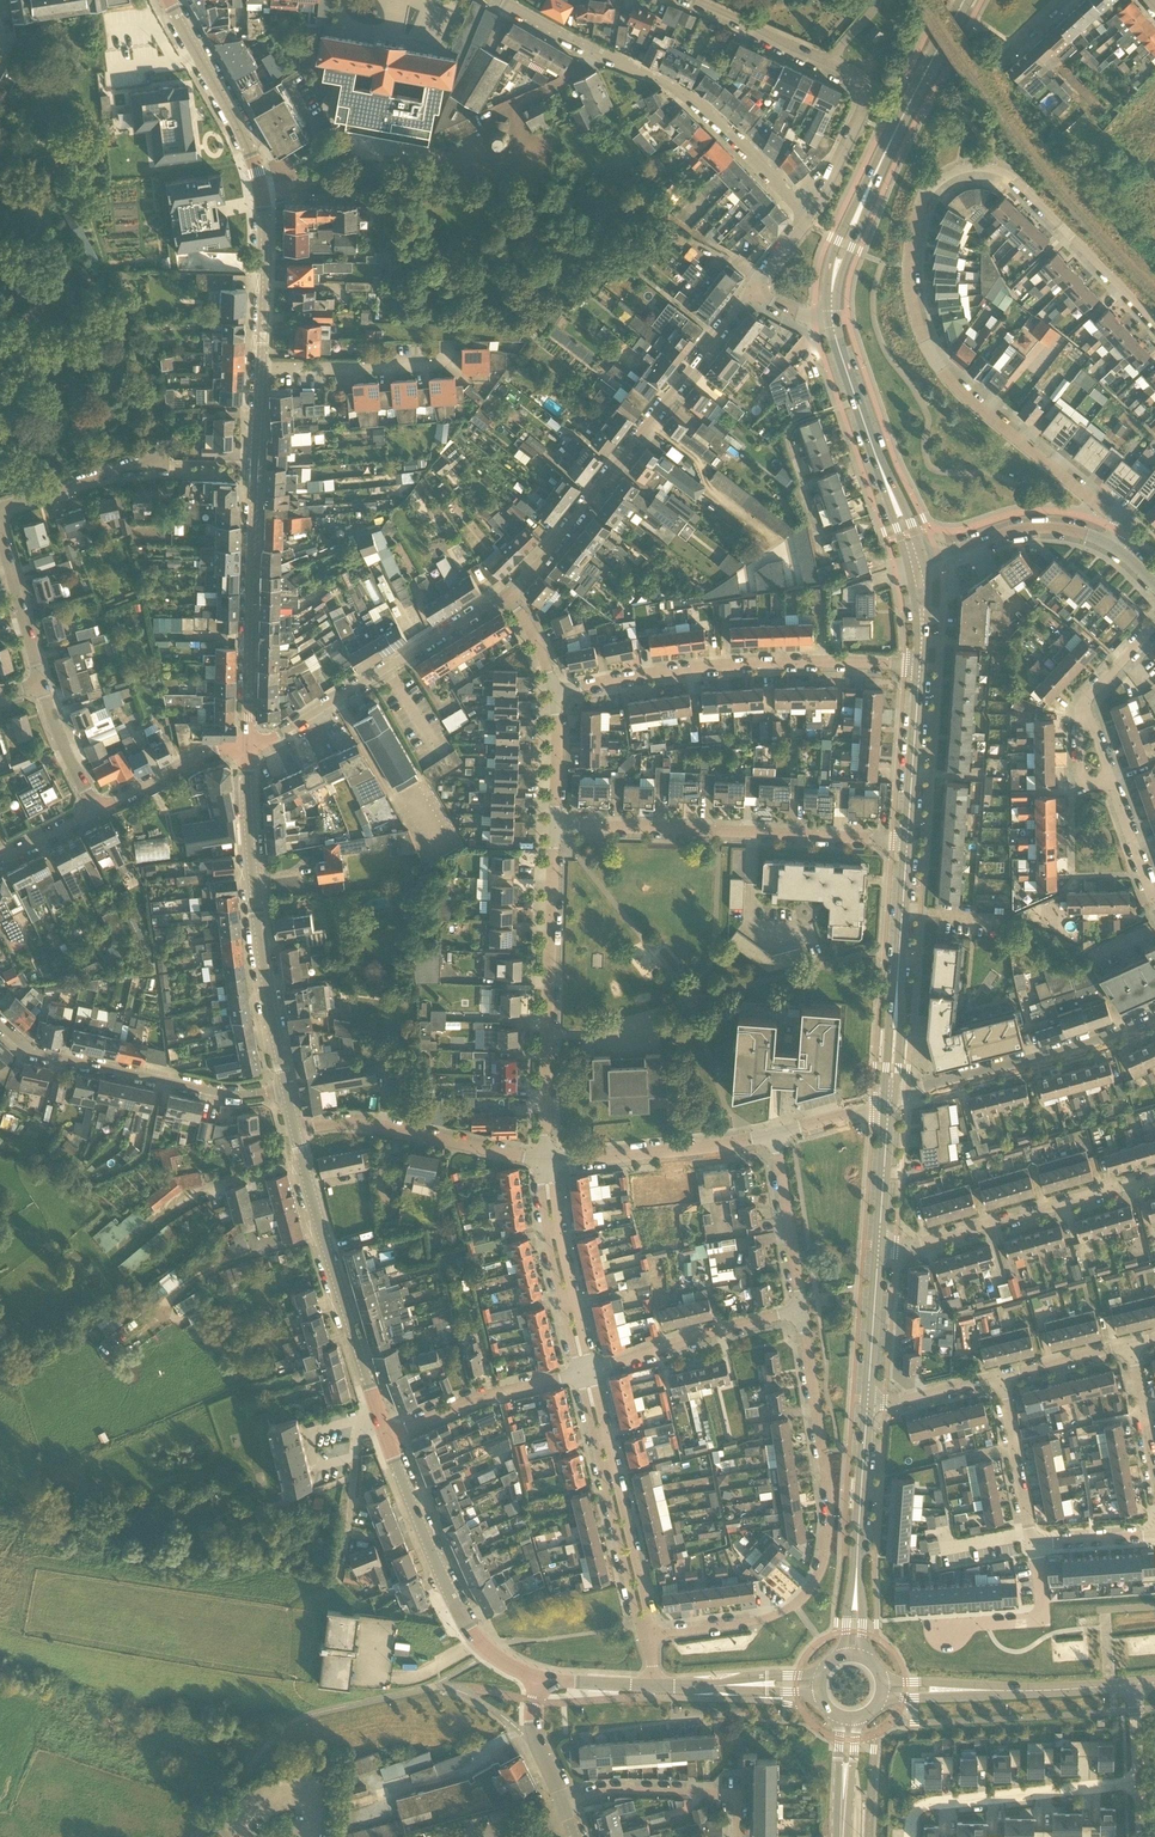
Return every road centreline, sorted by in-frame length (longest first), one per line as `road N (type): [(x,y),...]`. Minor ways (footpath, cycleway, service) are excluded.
road 1 (motorway): [(1154,1646),(834,1663),(592,1656),(341,1632),(0,1576)]
road 2 (motorway): [(0,1608),(302,1659),(656,1689),(1154,1676)]
road 3 (residential): [(1111,544),(1120,522),(967,398),(937,363),(911,293),(924,199),(960,171),(996,170),(1013,178),(1154,328)]
road 4 (residential): [(800,1310),(831,1514),(817,1579),(795,1606),(766,1620),(648,1637)]
road 5 (residential): [(507,596),(532,575),(752,289)]
road 6 (tertiary): [(260,367),(265,228),(256,165),(169,0)]
road 7 (tertiary): [(248,749),(260,367)]
road 8 (residential): [(554,690),(771,663),(920,667)]
road 9 (residential): [(908,842),(556,827)]
road 10 (secondary): [(832,318),(844,245),(965,0)]
road 11 (tertiary): [(287,1092),(261,950),(248,749)]
road 12 (residential): [(547,1162),(556,827)]
road 13 (residential): [(0,1027),(27,1052),(230,1095),(287,1092)]
road 14 (tertiary): [(538,1682),(503,1668),(466,1626),(386,1437)]
road 15 (tertiary): [(379,1416),(295,1130)]
road 16 (residential): [(879,1247),(906,1248),(1154,1178)]
road 17 (residential): [(587,50),(692,99),(808,218)]
road 18 (residential): [(891,1099),(1154,1018)]
road 19 (residential): [(648,1637),(585,1374)]
road 20 (secondary): [(891,1099),(908,842)]
road 21 (residential): [(295,1130),(372,1126),(547,1162)]
road 22 (secondary): [(853,1655),(869,1401)]
road 23 (residential): [(1139,1783),(931,1803),(913,1813),(911,1836)]
road 24 (tertiary): [(884,1690),(1135,1686)]
road 25 (residential): [(319,1638),(343,1550),(360,1421),(379,1416)]
road 26 (residential): [(547,1162),(774,1135)]
road 27 (residential): [(585,1374),(800,1310)]
road 28 (residential): [(585,1374),(553,1236),(547,1162)]
road 29 (residential): [(739,1836),(735,1796),(605,1790),(564,1801)]
road 30 (residential): [(386,1437),(469,1403),(585,1374)]
road 31 (residential): [(448,341),(438,365),(260,367)]
road 32 (secondary): [(893,499),(832,318)]
road 33 (residential): [(808,218),(866,99),(862,85),(831,65)]
road 34 (tertiary): [(1111,544),(1037,527),(938,555)]
road 35 (residential): [(0,507),(127,471),(172,470)]
road 36 (residential): [(800,1310),(774,1135)]
road 37 (secondary): [(908,842),(920,667)]
road 38 (residential): [(1036,1544),(1043,1620),(948,1628)]
road 39 (tertiary): [(653,1687),(819,1685)]
road 40 (residential): [(248,749),(193,761),(97,812)]
road 41 (residential): [(1031,1538),(1000,1378)]
road 42 (residential): [(248,749),(387,669)]
road 43 (residential): [(831,65),(690,0)]
road 44 (secondary): [(869,1401),(879,1247)]
road 45 (residential): [(41,690),(0,543)]
road 46 (secondary): [(879,1247),(891,1099)]
road 47 (residential): [(387,669),(507,596)]
road 48 (residential): [(556,827),(554,690)]
road 49 (residential): [(1154,906),(1112,777)]
road 50 (residential): [(1000,1378),(1131,1347)]
road 51 (residential): [(97,812),(41,690)]
road 52 (residential): [(1154,1479),(1131,1347)]
road 53 (residential): [(869,1401),(1000,1378)]
road 54 (unclassified): [(564,1801),(537,1740),(538,1682)]
road 55 (residential): [(489,114),(567,83),(587,50)]
road 56 (residential): [(774,1135),(891,1099)]

